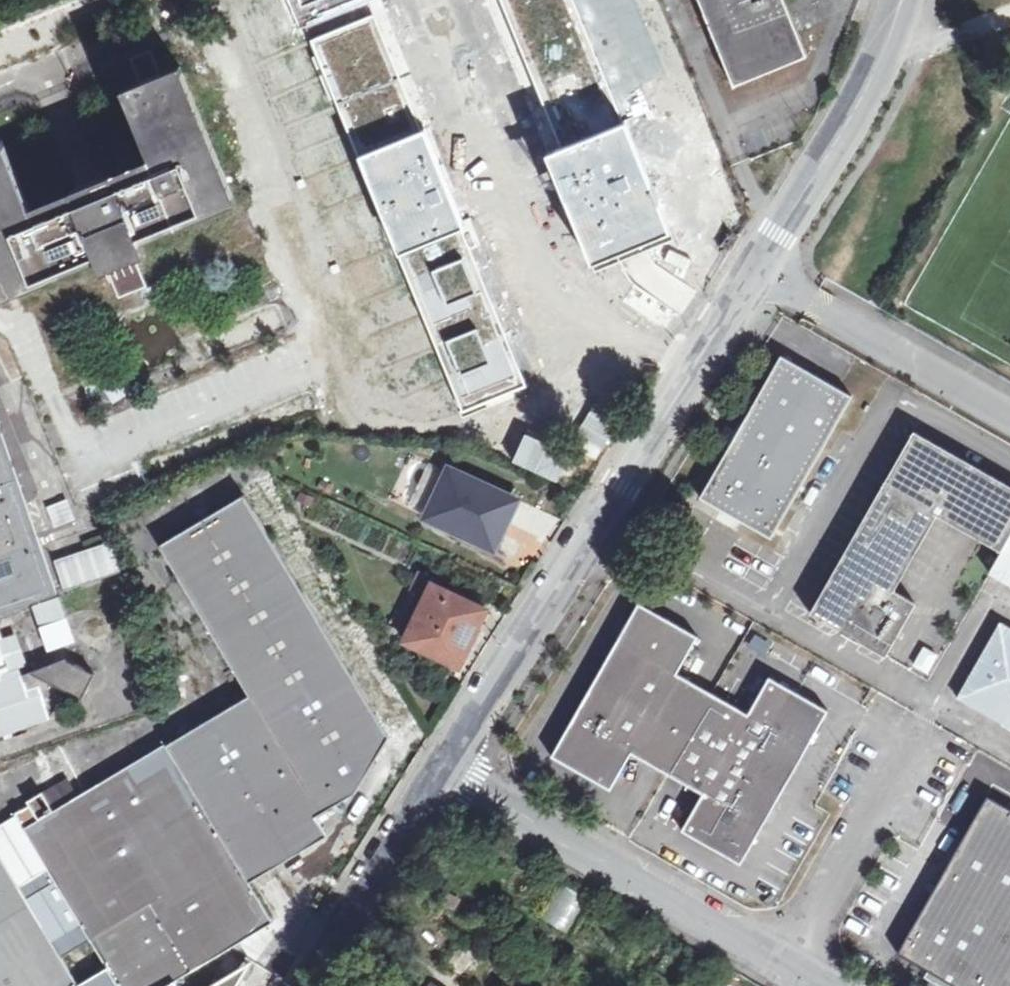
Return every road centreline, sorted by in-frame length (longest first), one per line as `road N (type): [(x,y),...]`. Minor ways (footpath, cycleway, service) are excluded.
road 1 (unclassified): [(900,0),(885,54),(786,219),(436,768)]
road 2 (unclassified): [(778,959),(436,768)]
road 3 (unclassified): [(778,959),(909,742)]
road 4 (unclassified): [(436,768),(307,985)]

